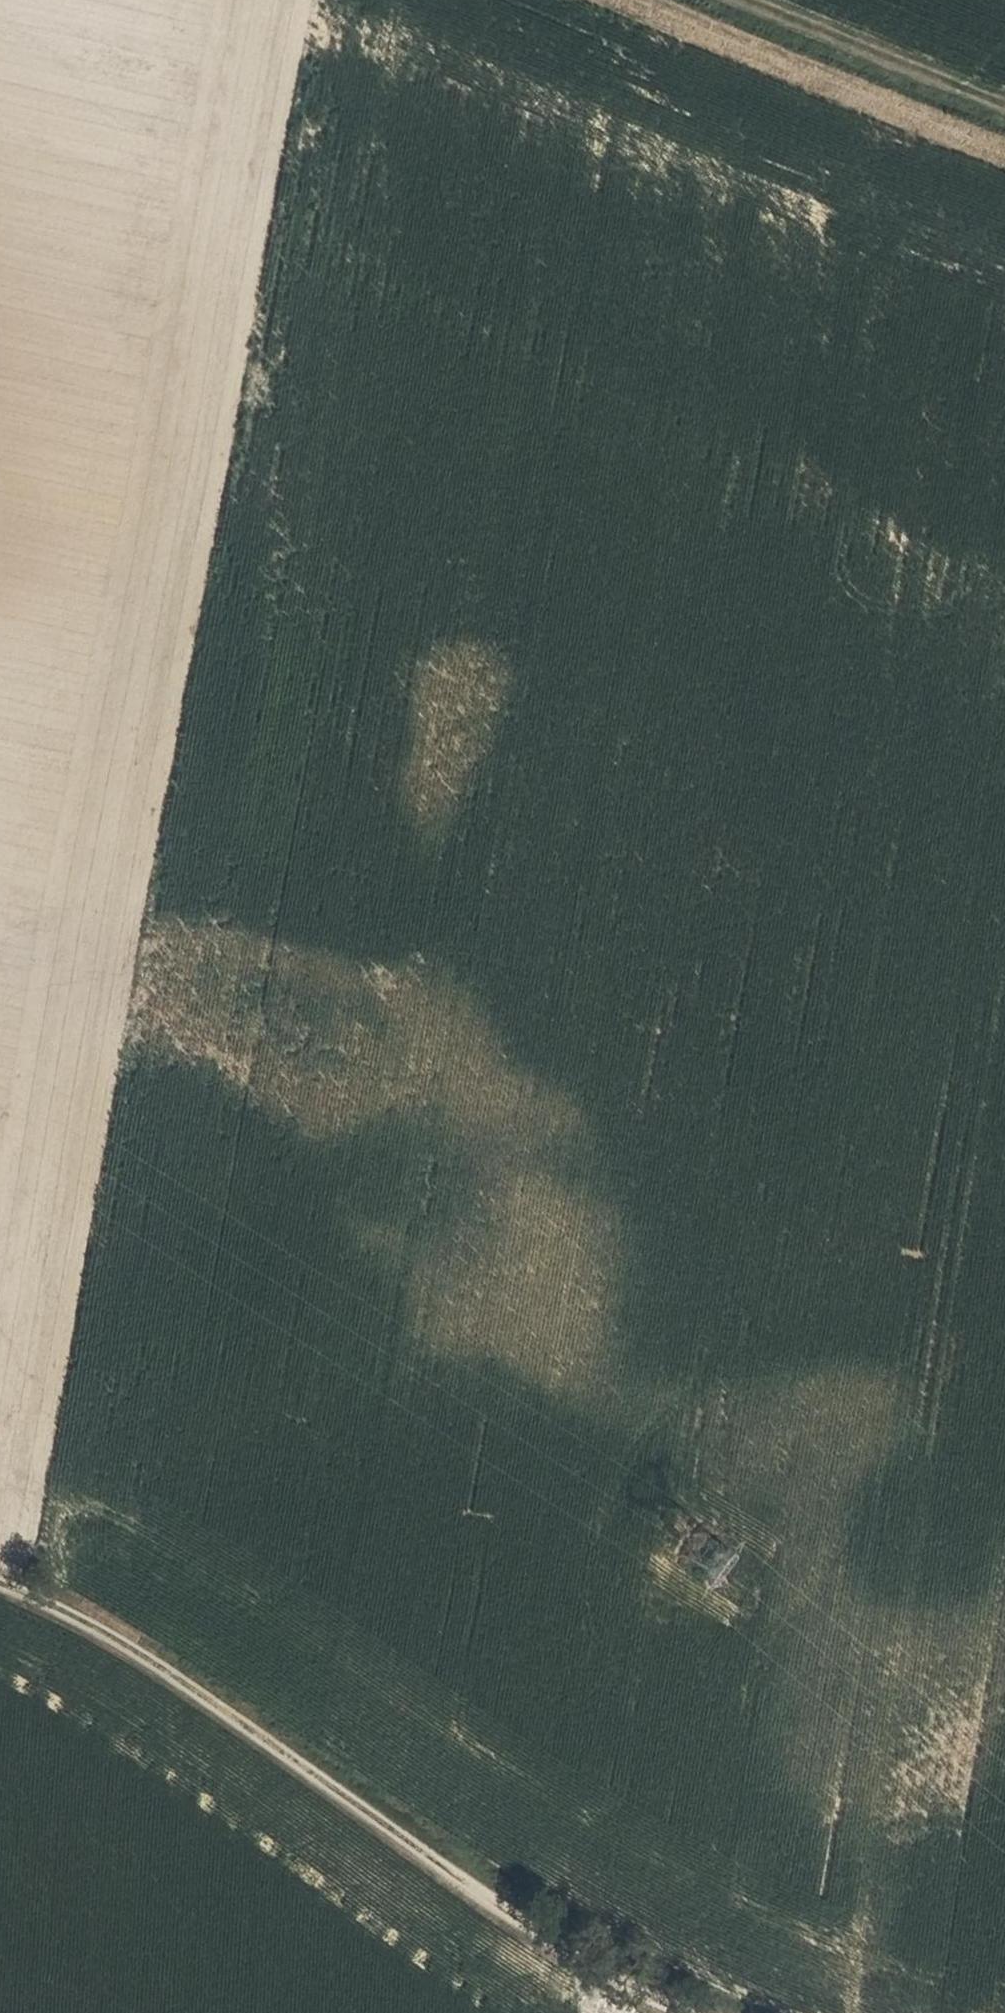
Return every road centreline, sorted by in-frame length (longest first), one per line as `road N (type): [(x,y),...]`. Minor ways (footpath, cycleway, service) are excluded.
road 1 (track): [(689,2012),(570,1949),(118,1632),(0,1577)]

